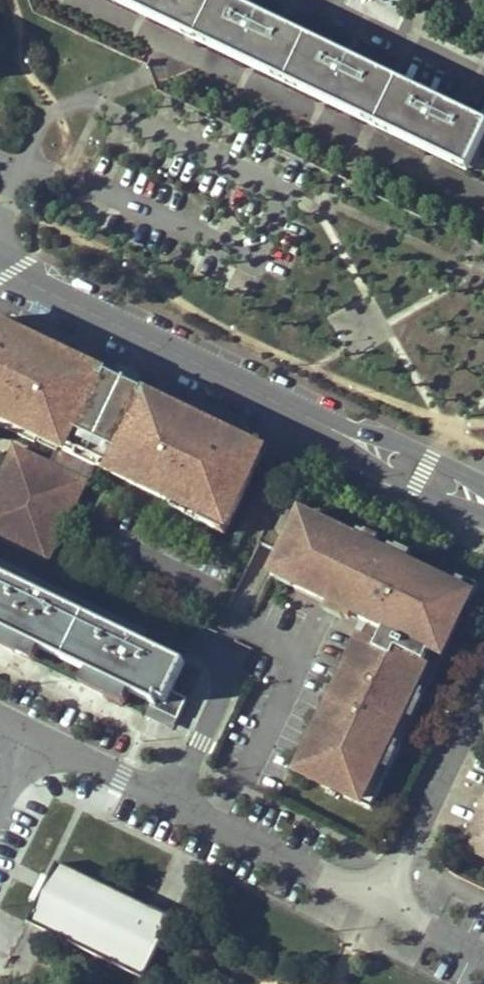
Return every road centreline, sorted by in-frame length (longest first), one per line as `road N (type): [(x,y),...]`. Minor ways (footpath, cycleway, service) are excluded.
road 1 (residential): [(483,499),(0,263)]
road 2 (residential): [(483,189),(73,0)]
road 3 (residential): [(0,549),(201,640),(221,657),(214,723),(175,802)]
road 4 (residential): [(378,900),(483,676)]
road 5 (residential): [(175,802),(378,900)]
road 6 (residential): [(28,731),(175,802)]

